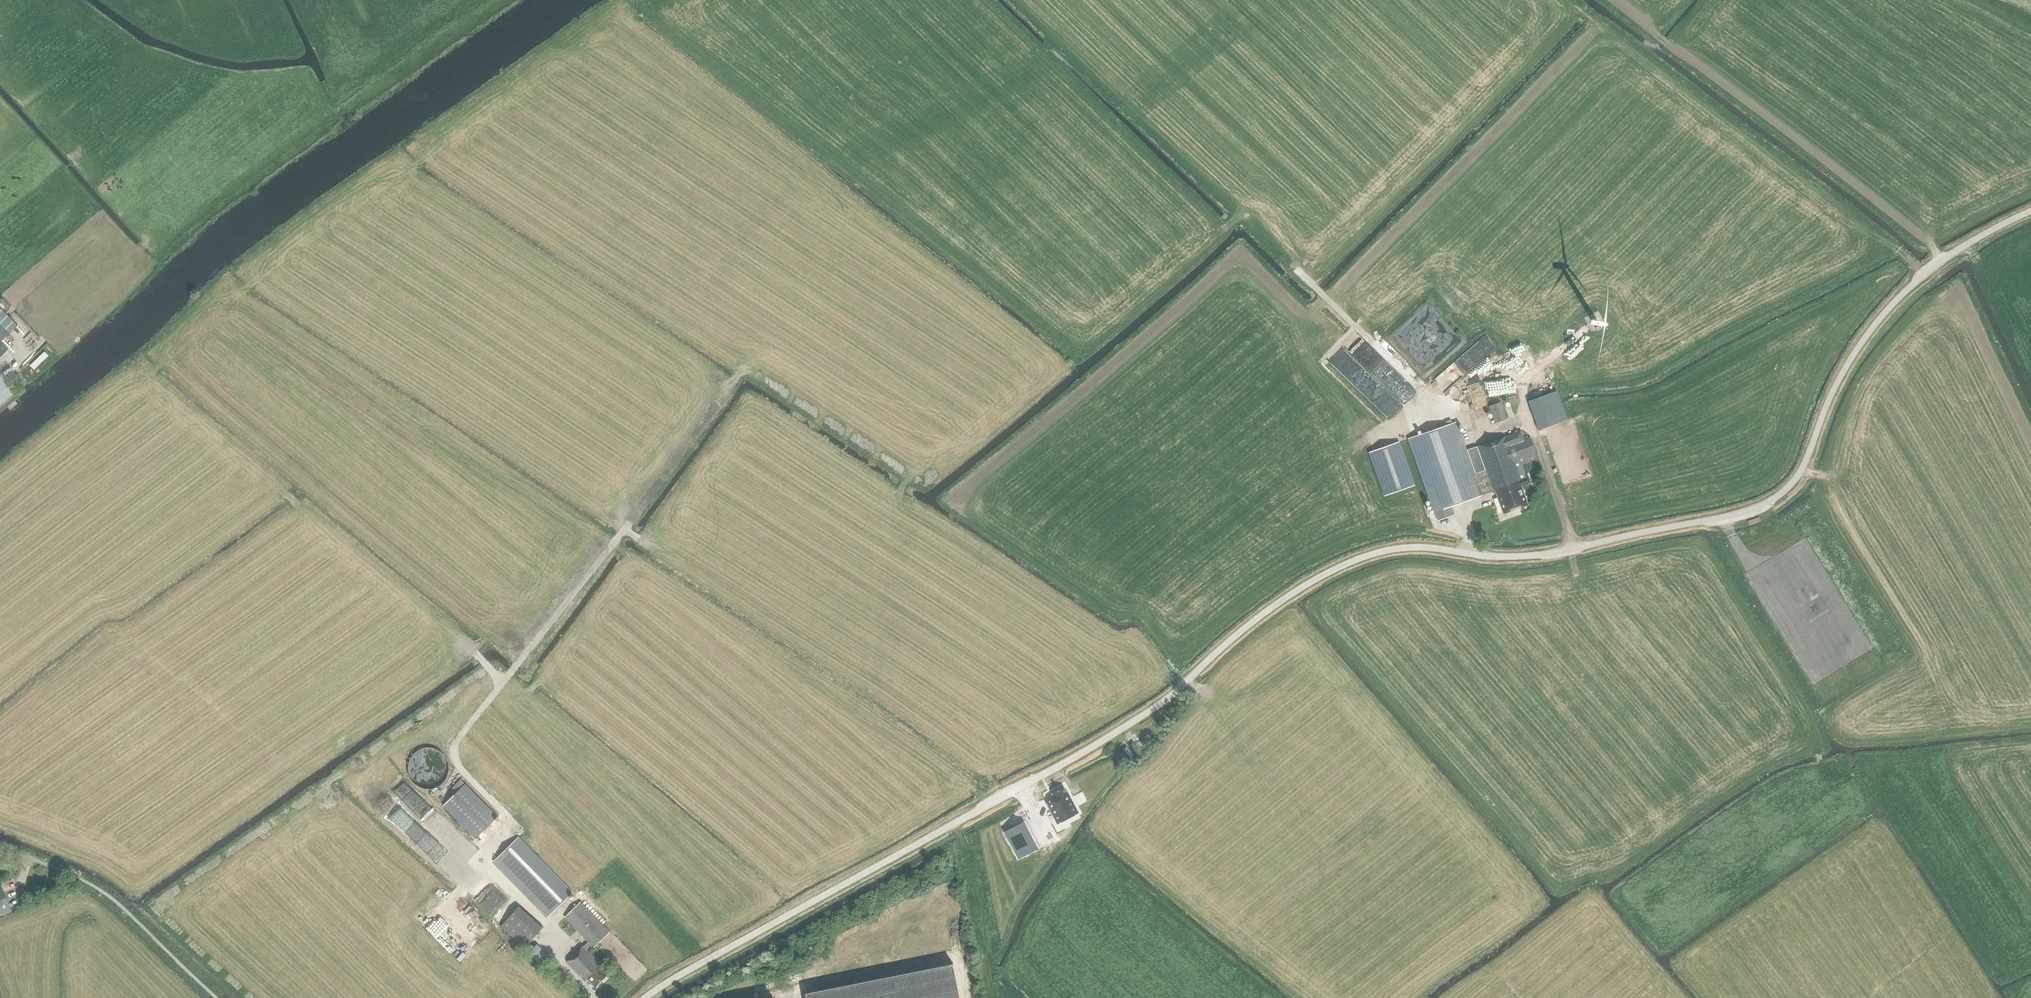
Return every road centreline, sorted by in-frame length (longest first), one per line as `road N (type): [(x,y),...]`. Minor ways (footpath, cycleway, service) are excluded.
road 1 (unclassified): [(647,997),(1128,723),(1298,588),(1364,555),(1423,546),(1554,552),(1775,499),(1797,476),(1836,383),(1877,320),(1931,267),(2030,210)]

